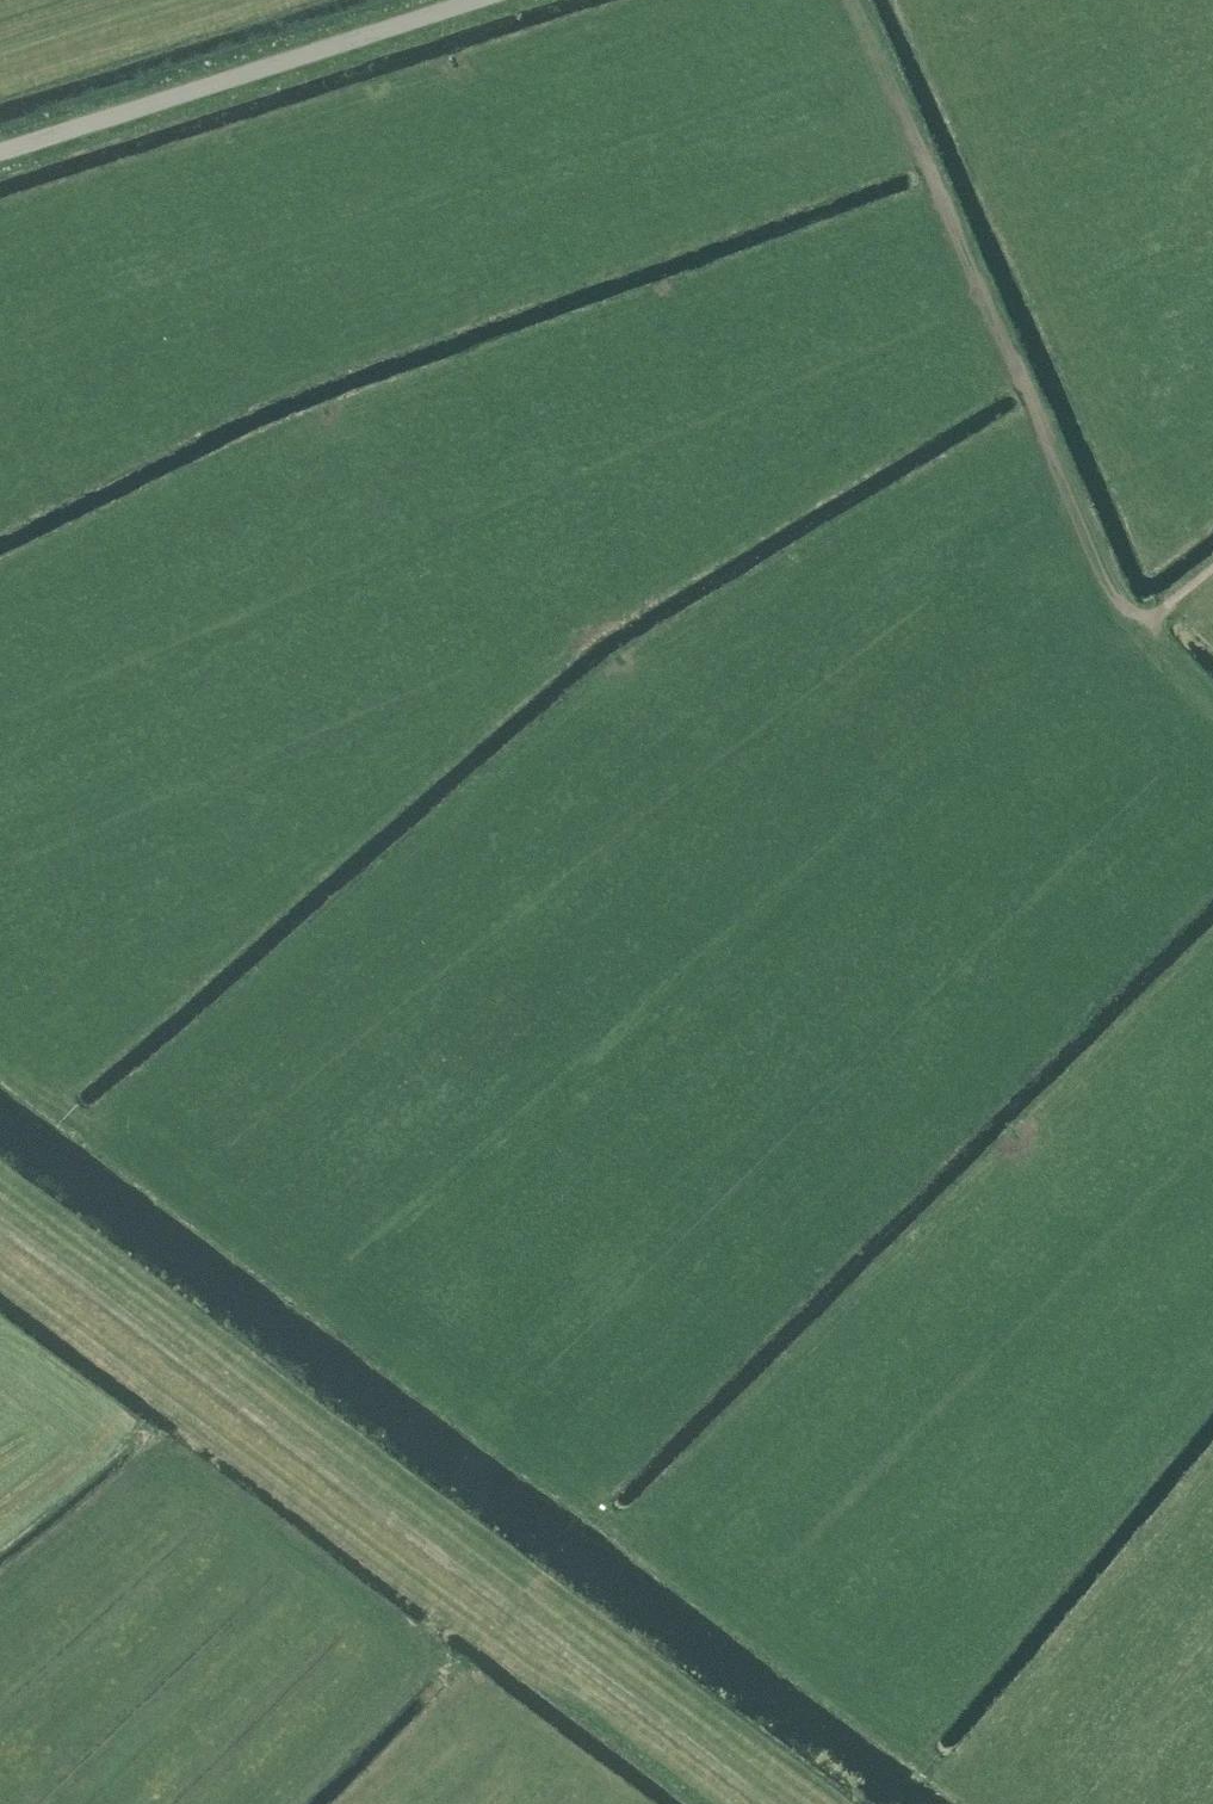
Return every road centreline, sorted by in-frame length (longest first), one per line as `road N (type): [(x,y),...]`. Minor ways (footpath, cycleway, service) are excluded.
road 1 (unclassified): [(0,154),(479,0)]

